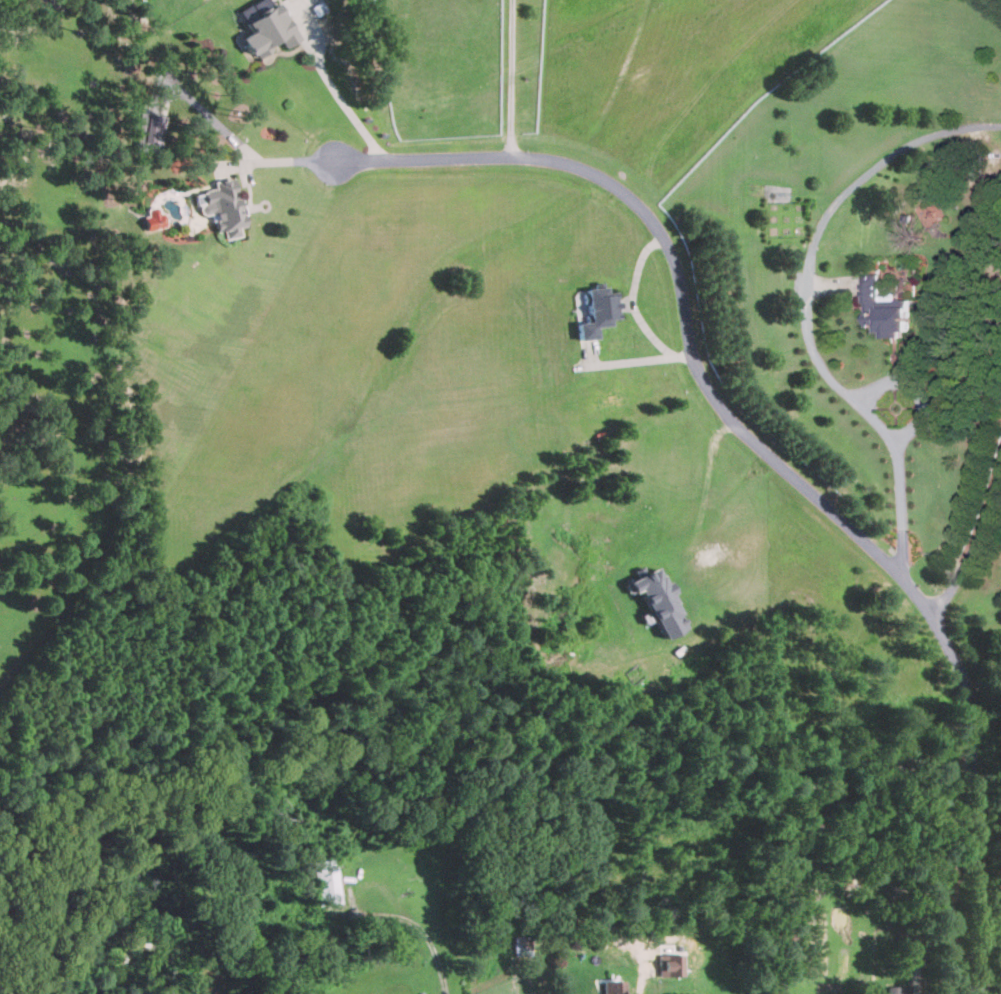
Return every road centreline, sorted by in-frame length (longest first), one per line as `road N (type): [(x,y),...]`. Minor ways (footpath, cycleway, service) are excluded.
road 1 (residential): [(980,993),(978,748),(964,679),(900,574),(710,407),(690,354),(673,258),(655,223),(599,177),(536,158),(340,159)]
road 2 (residential): [(930,617),(991,506),(1000,470)]

